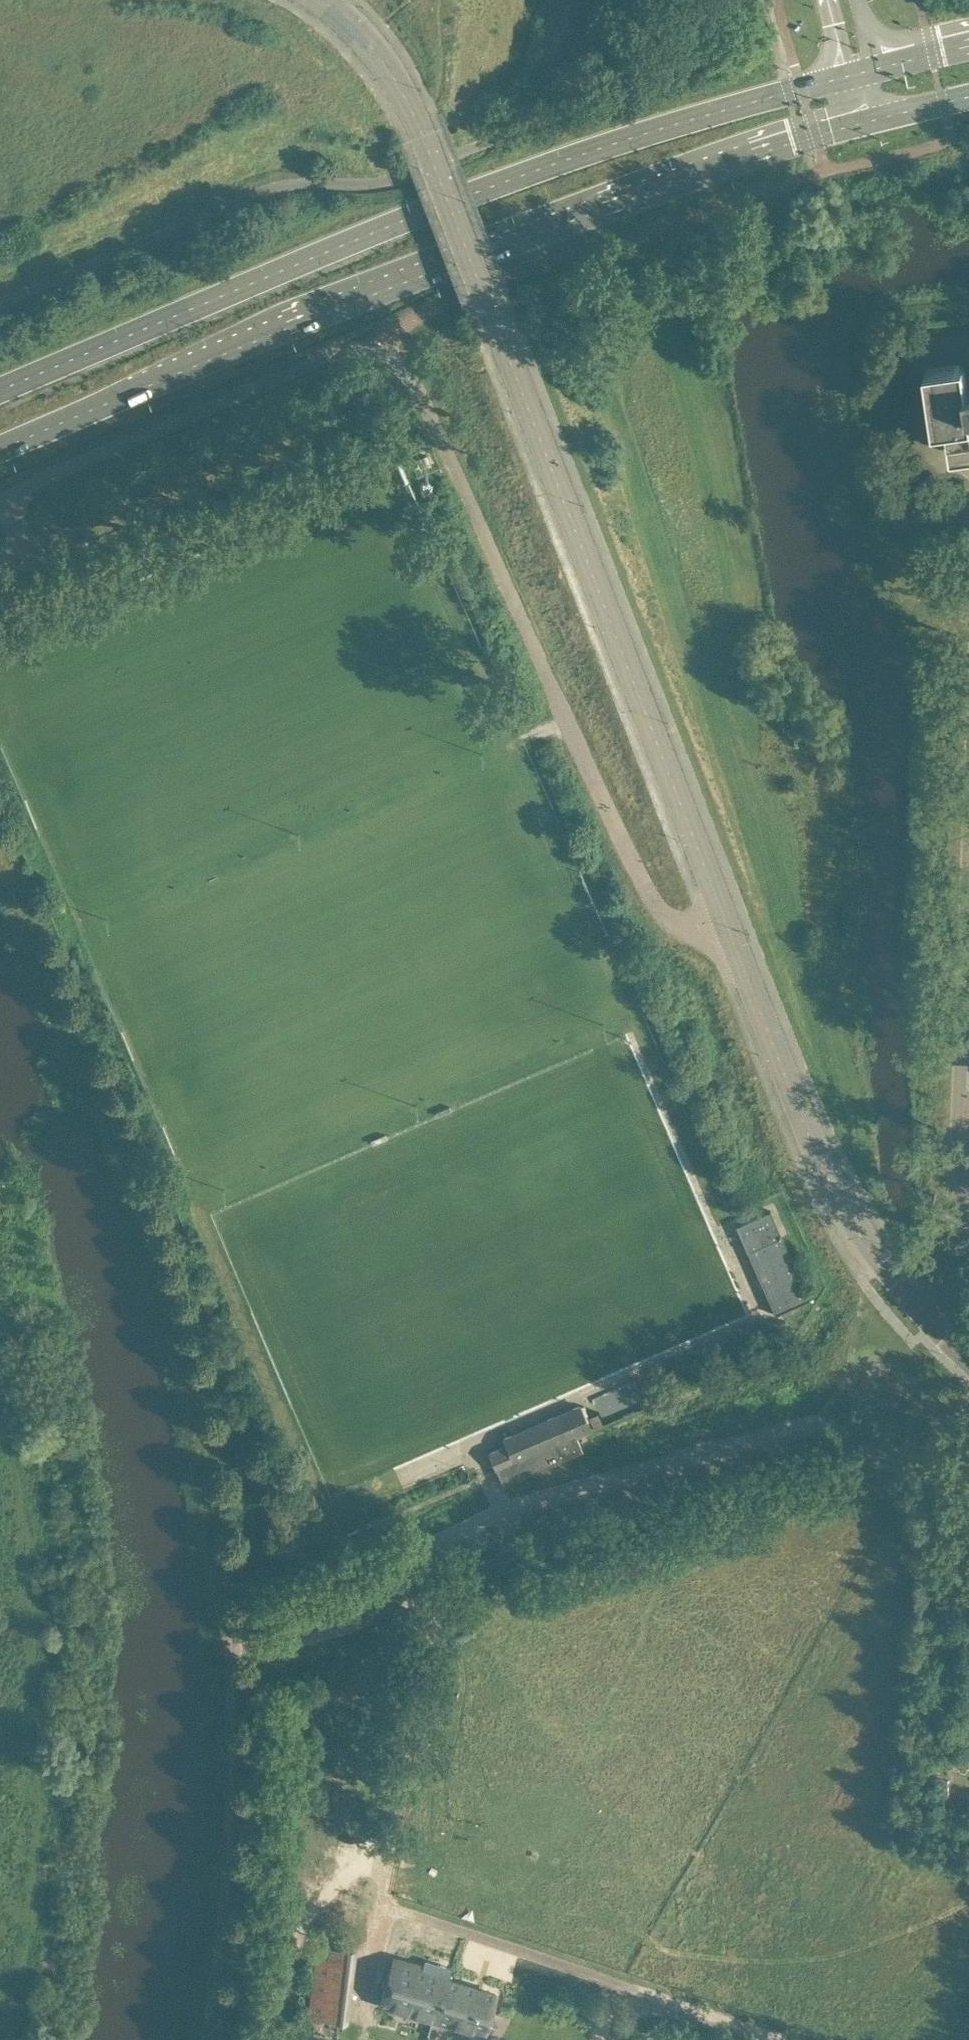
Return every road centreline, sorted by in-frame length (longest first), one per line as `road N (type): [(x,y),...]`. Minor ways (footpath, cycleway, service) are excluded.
road 1 (unclassified): [(729,927),(682,933),(646,891),(410,384),(382,352),(338,353),(0,502)]
road 2 (tertiary): [(729,927),(425,137),(378,55),(323,0)]
road 3 (unclassified): [(358,2015),(431,1629),(461,1582),(521,1554),(934,1437),(968,1415)]
road 4 (primary): [(0,448),(492,242),(743,155),(874,120)]
road 5 (primary): [(845,78),(475,193),(0,390)]
road 6 (residential): [(918,1309),(950,1275),(968,843)]
road 7 (tertiary): [(918,1309),(864,1239),(829,1177),(729,927)]

